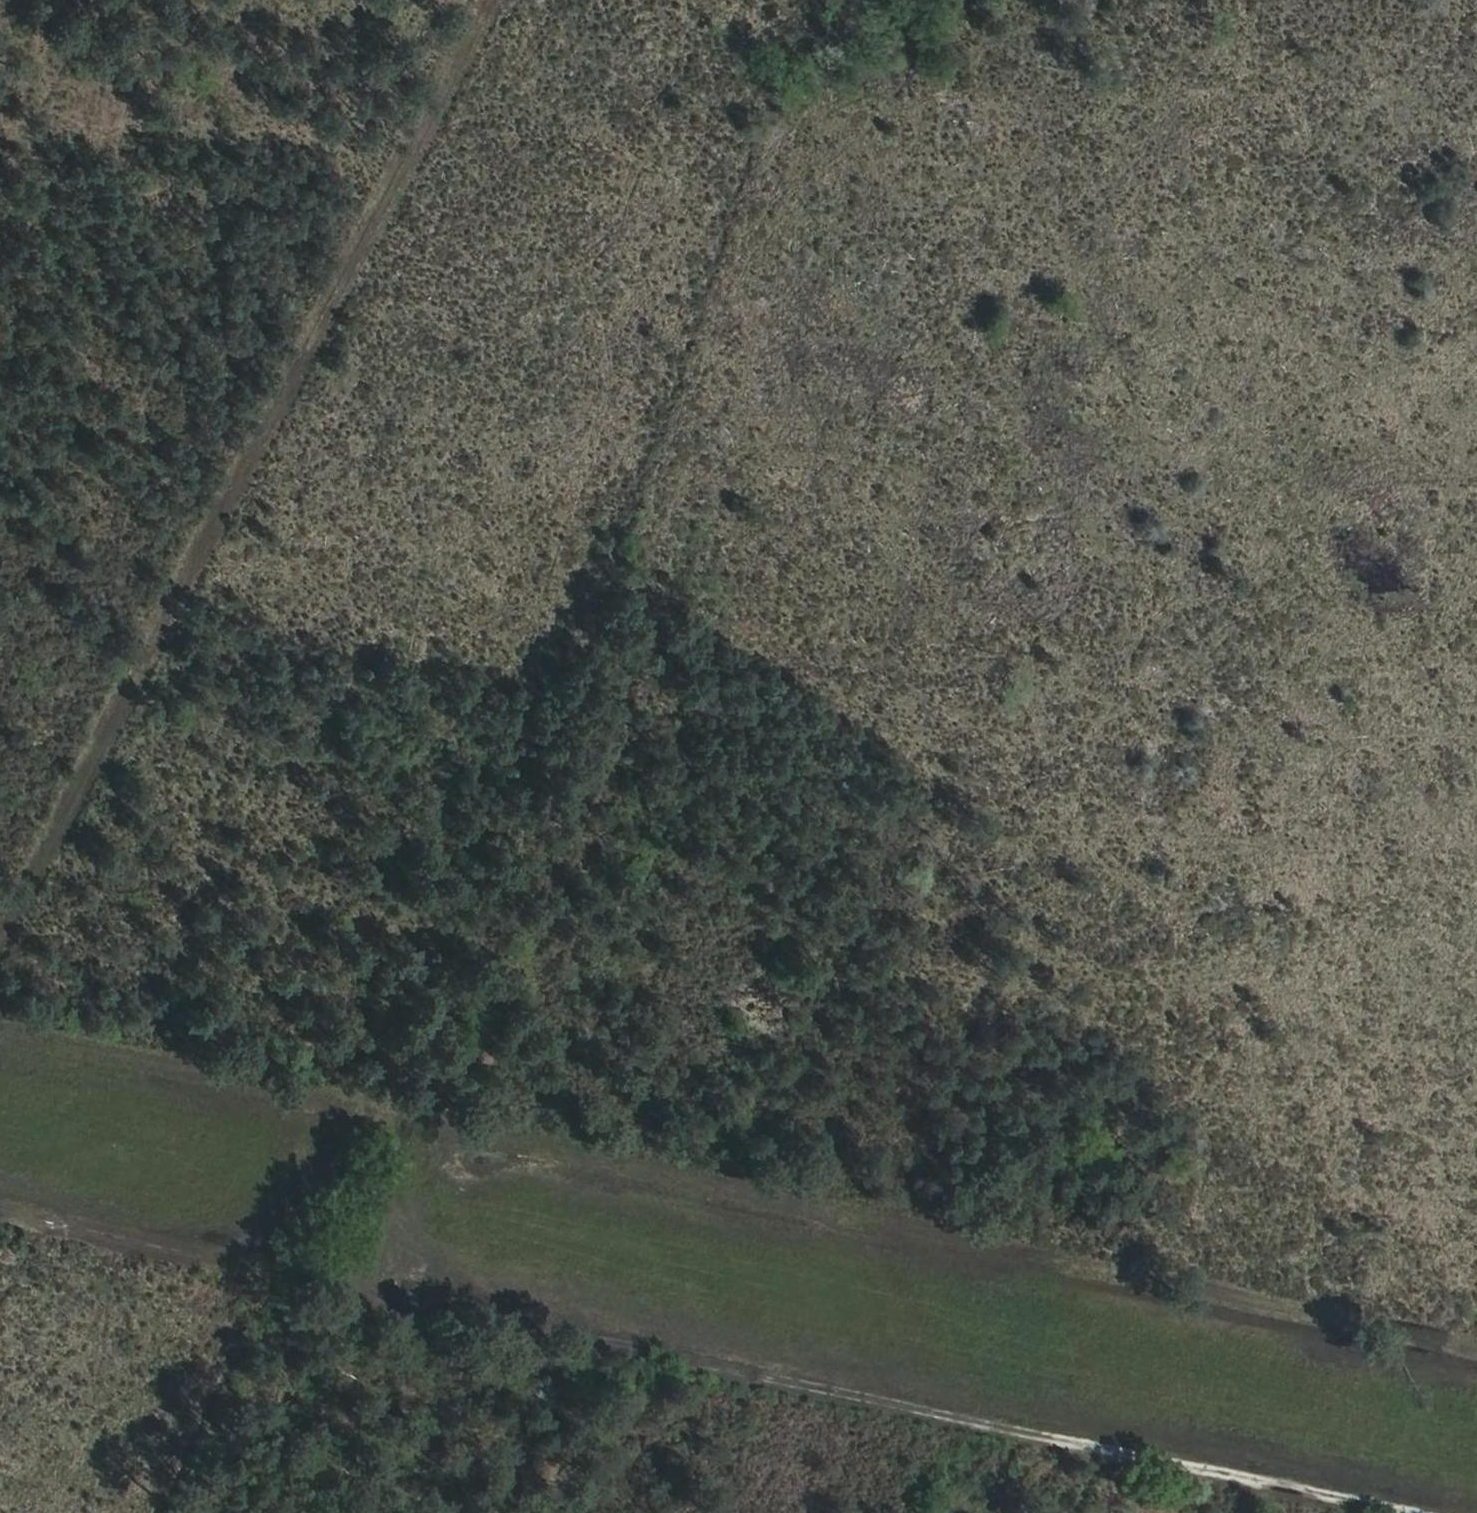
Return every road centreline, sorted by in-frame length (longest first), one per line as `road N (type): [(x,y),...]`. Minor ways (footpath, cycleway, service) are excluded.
road 1 (track): [(0,1082),(1476,1496)]
road 2 (track): [(495,0),(0,941)]

